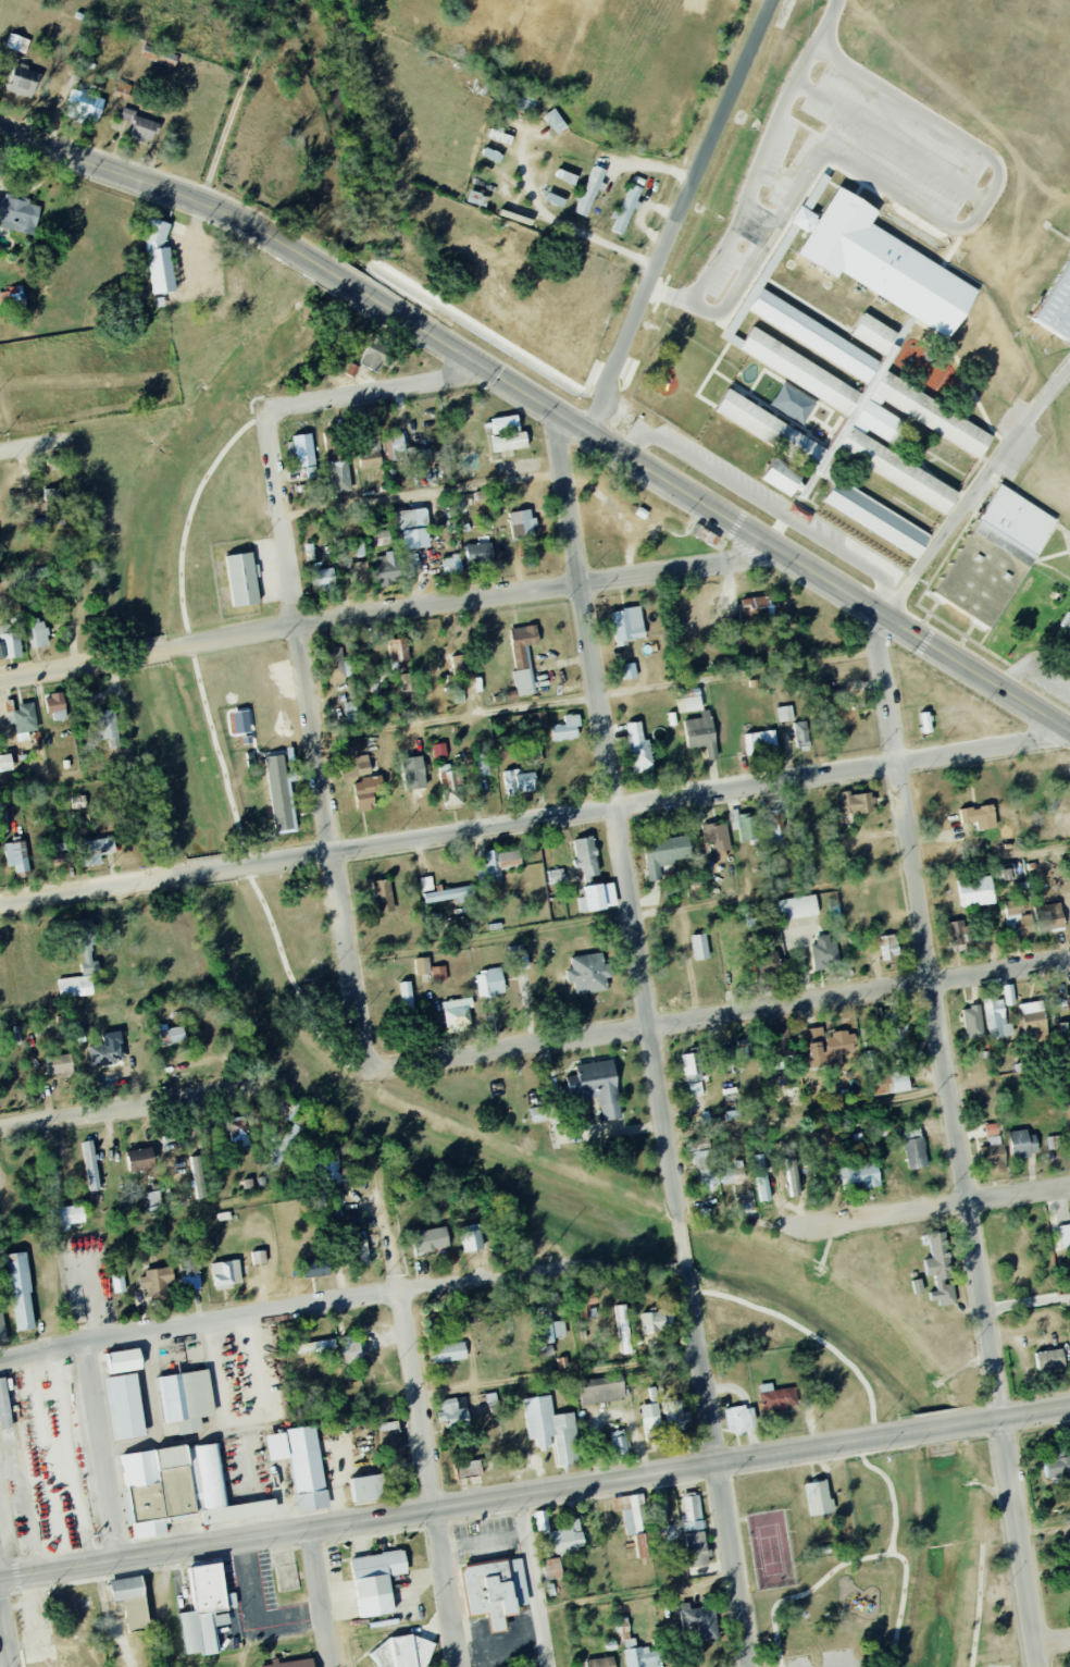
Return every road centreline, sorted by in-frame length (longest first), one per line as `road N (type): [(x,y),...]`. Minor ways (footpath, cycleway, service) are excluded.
road 1 (residential): [(1040,1666),(878,652),(881,621)]
road 2 (secondary): [(0,1581),(918,1434)]
road 3 (residential): [(232,867),(1069,734)]
road 4 (residential): [(680,1224),(553,417)]
road 5 (secondary): [(1069,733),(408,322)]
road 6 (residential): [(370,1069),(1069,965)]
road 7 (residential): [(370,1069),(266,410)]
road 8 (residential): [(169,651),(779,553)]
road 9 (residential): [(0,1359),(610,1263)]
road 10 (residential): [(586,434),(775,0)]
road 11 (residential): [(749,1666),(686,1269)]
road 12 (residential): [(457,1666),(400,1296)]
road 13 (secondary): [(302,257),(203,205),(0,134)]
road 14 (residential): [(793,1231),(1069,1186)]
road 15 (residential): [(0,1132),(231,1095)]
road 16 (residential): [(74,666),(80,557),(72,437)]
road 17 (residential): [(84,1345),(117,1563)]
road 18 (residential): [(266,410),(477,369)]
road 19 (residential): [(0,904),(187,876)]
road 20 (residential): [(309,1533),(331,1666)]
road 21 (secondary): [(408,322),(302,257)]

